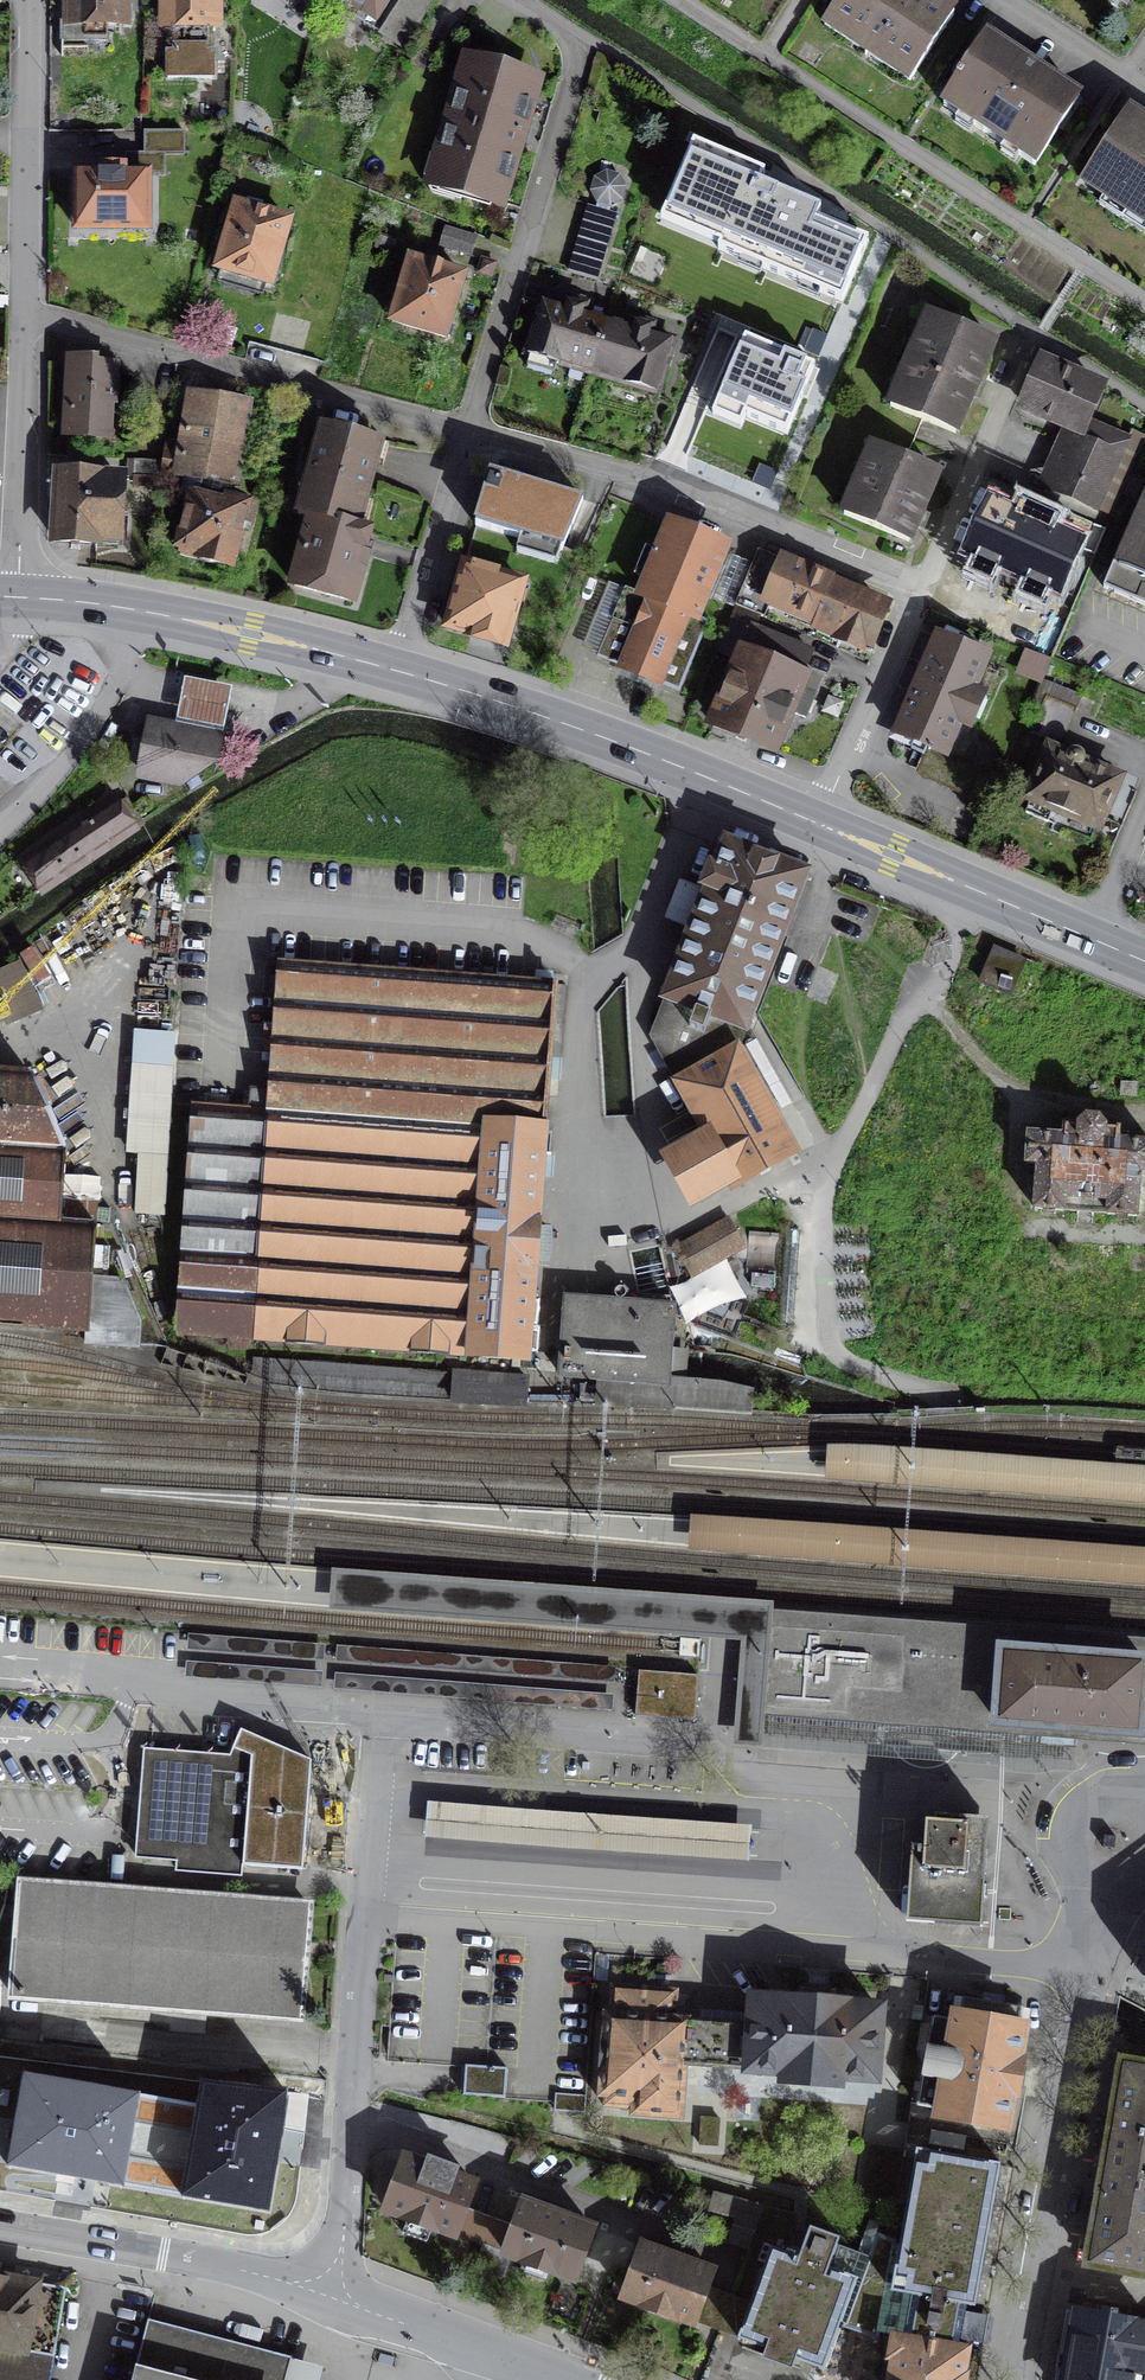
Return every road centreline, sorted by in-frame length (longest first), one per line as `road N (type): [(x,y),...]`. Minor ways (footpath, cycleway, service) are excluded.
road 1 (residential): [(396,674),(585,39),(522,0)]
road 2 (unclassified): [(365,1924),(1085,1970)]
road 3 (residential): [(29,0),(26,595)]
road 4 (residential): [(680,0),(1144,306)]
road 5 (primary): [(396,674),(572,727),(819,824)]
road 6 (primary): [(26,595),(250,634),(396,674)]
road 7 (unclassified): [(333,2298),(365,1924)]
road 8 (primary): [(819,824),(1144,961)]
road 9 (residential): [(333,2298),(241,2270),(0,2226)]
road 10 (residential): [(635,476),(919,588)]
road 11 (residential): [(1033,2267),(1085,1970)]
road 12 (residential): [(1030,328),(919,588)]
road 13 (residential): [(919,588),(819,824)]
road 14 (residential): [(564,2379),(333,2298)]
road 15 (unclassified): [(365,1924),(380,1711)]
road 16 (residential): [(1144,1806),(1103,1798),(1076,1818),(1074,1861),(1104,1887)]
road 17 (residential): [(1014,0),(1144,87)]

